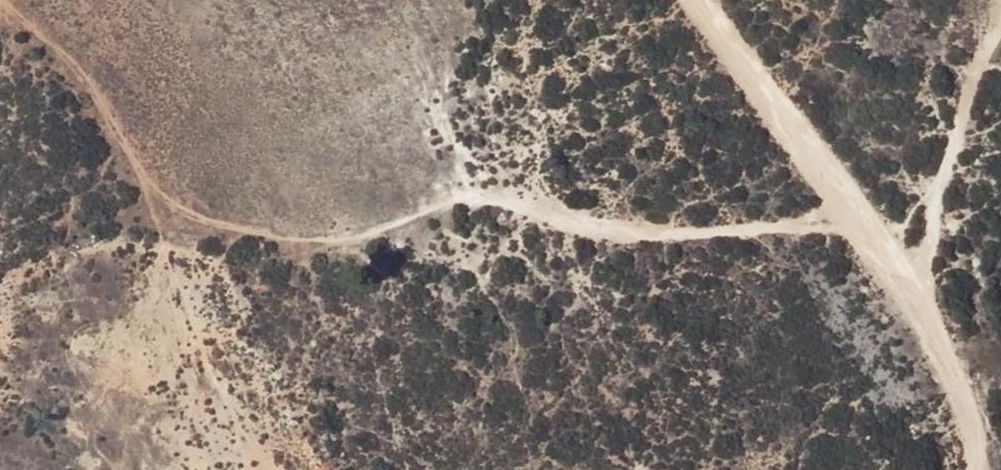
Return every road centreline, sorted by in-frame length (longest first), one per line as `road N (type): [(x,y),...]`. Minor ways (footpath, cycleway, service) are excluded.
road 1 (track): [(856,218),(619,235),(479,195),(395,223),(291,233),(184,209),(145,190)]
road 2 (track): [(695,0),(919,300),(992,469)]
road 3 (track): [(994,0),(994,30),(912,290)]
road 4 (track): [(2,0),(43,46),(75,68),(112,116),(145,190)]

